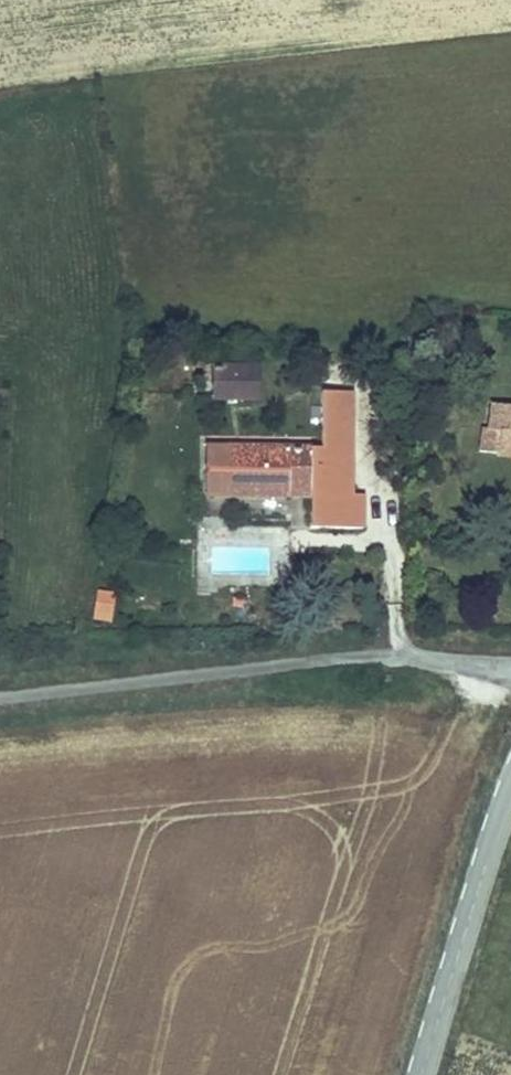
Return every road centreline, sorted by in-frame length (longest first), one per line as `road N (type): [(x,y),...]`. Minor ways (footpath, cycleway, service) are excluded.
road 1 (unclassified): [(510,670),(399,658),(332,661),(0,699)]
road 2 (unclassified): [(420,1074),(510,785)]

